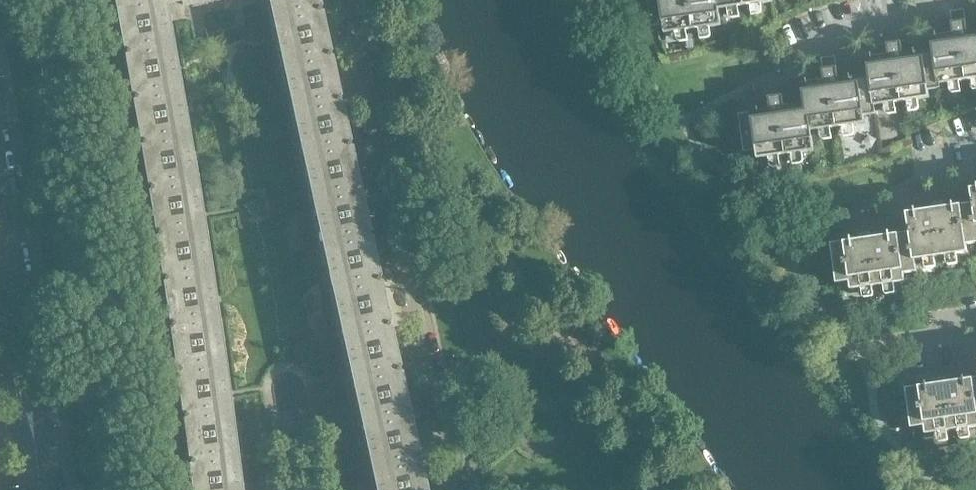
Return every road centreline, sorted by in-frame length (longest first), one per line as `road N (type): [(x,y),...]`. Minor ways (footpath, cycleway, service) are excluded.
road 1 (residential): [(439,489),(340,0)]
road 2 (residential): [(83,0),(148,381),(156,489)]
road 3 (residential): [(797,53),(939,0)]
road 4 (tertiary): [(18,336),(8,371),(14,412),(36,456)]
road 5 (tertiary): [(36,456),(37,369),(18,336)]

